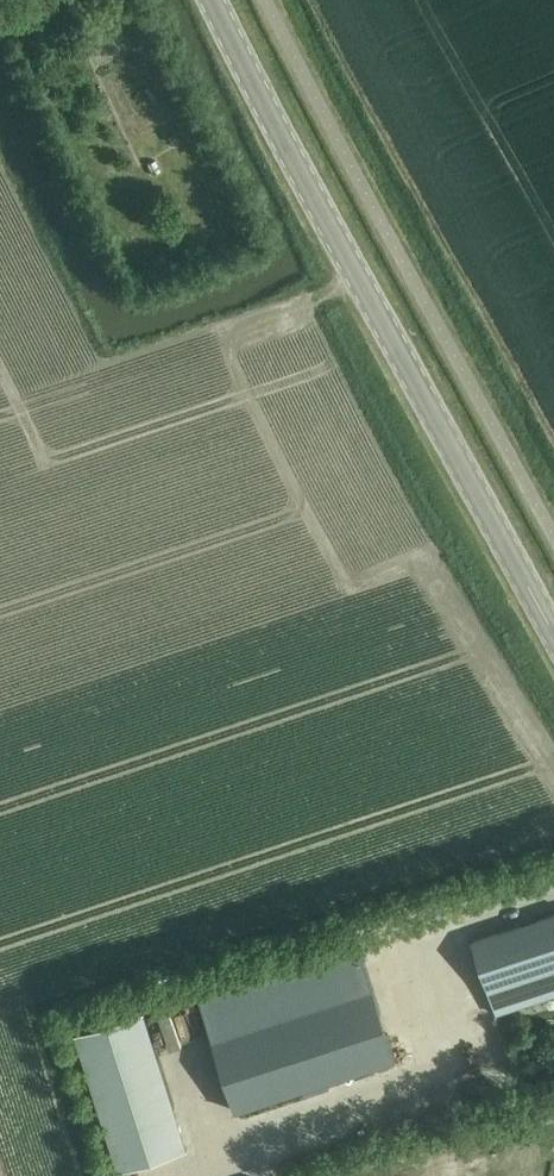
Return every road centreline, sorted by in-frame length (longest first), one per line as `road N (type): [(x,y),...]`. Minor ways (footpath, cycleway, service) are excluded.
road 1 (secondary): [(553,635),(215,0)]

